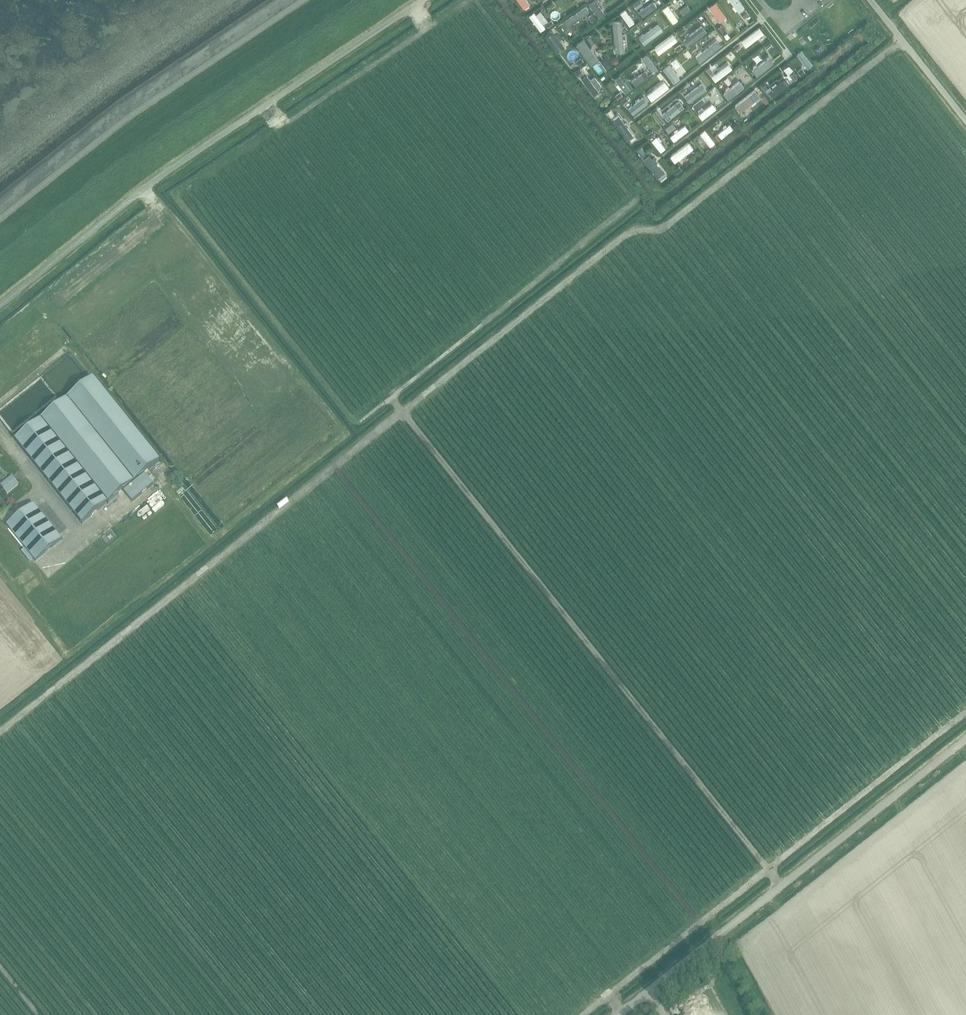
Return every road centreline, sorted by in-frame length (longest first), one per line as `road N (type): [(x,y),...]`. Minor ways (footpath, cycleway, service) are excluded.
road 1 (unclassified): [(0,308),(428,0)]
road 2 (unclassified): [(618,1014),(965,739)]
road 3 (unclassified): [(965,123),(870,0)]

